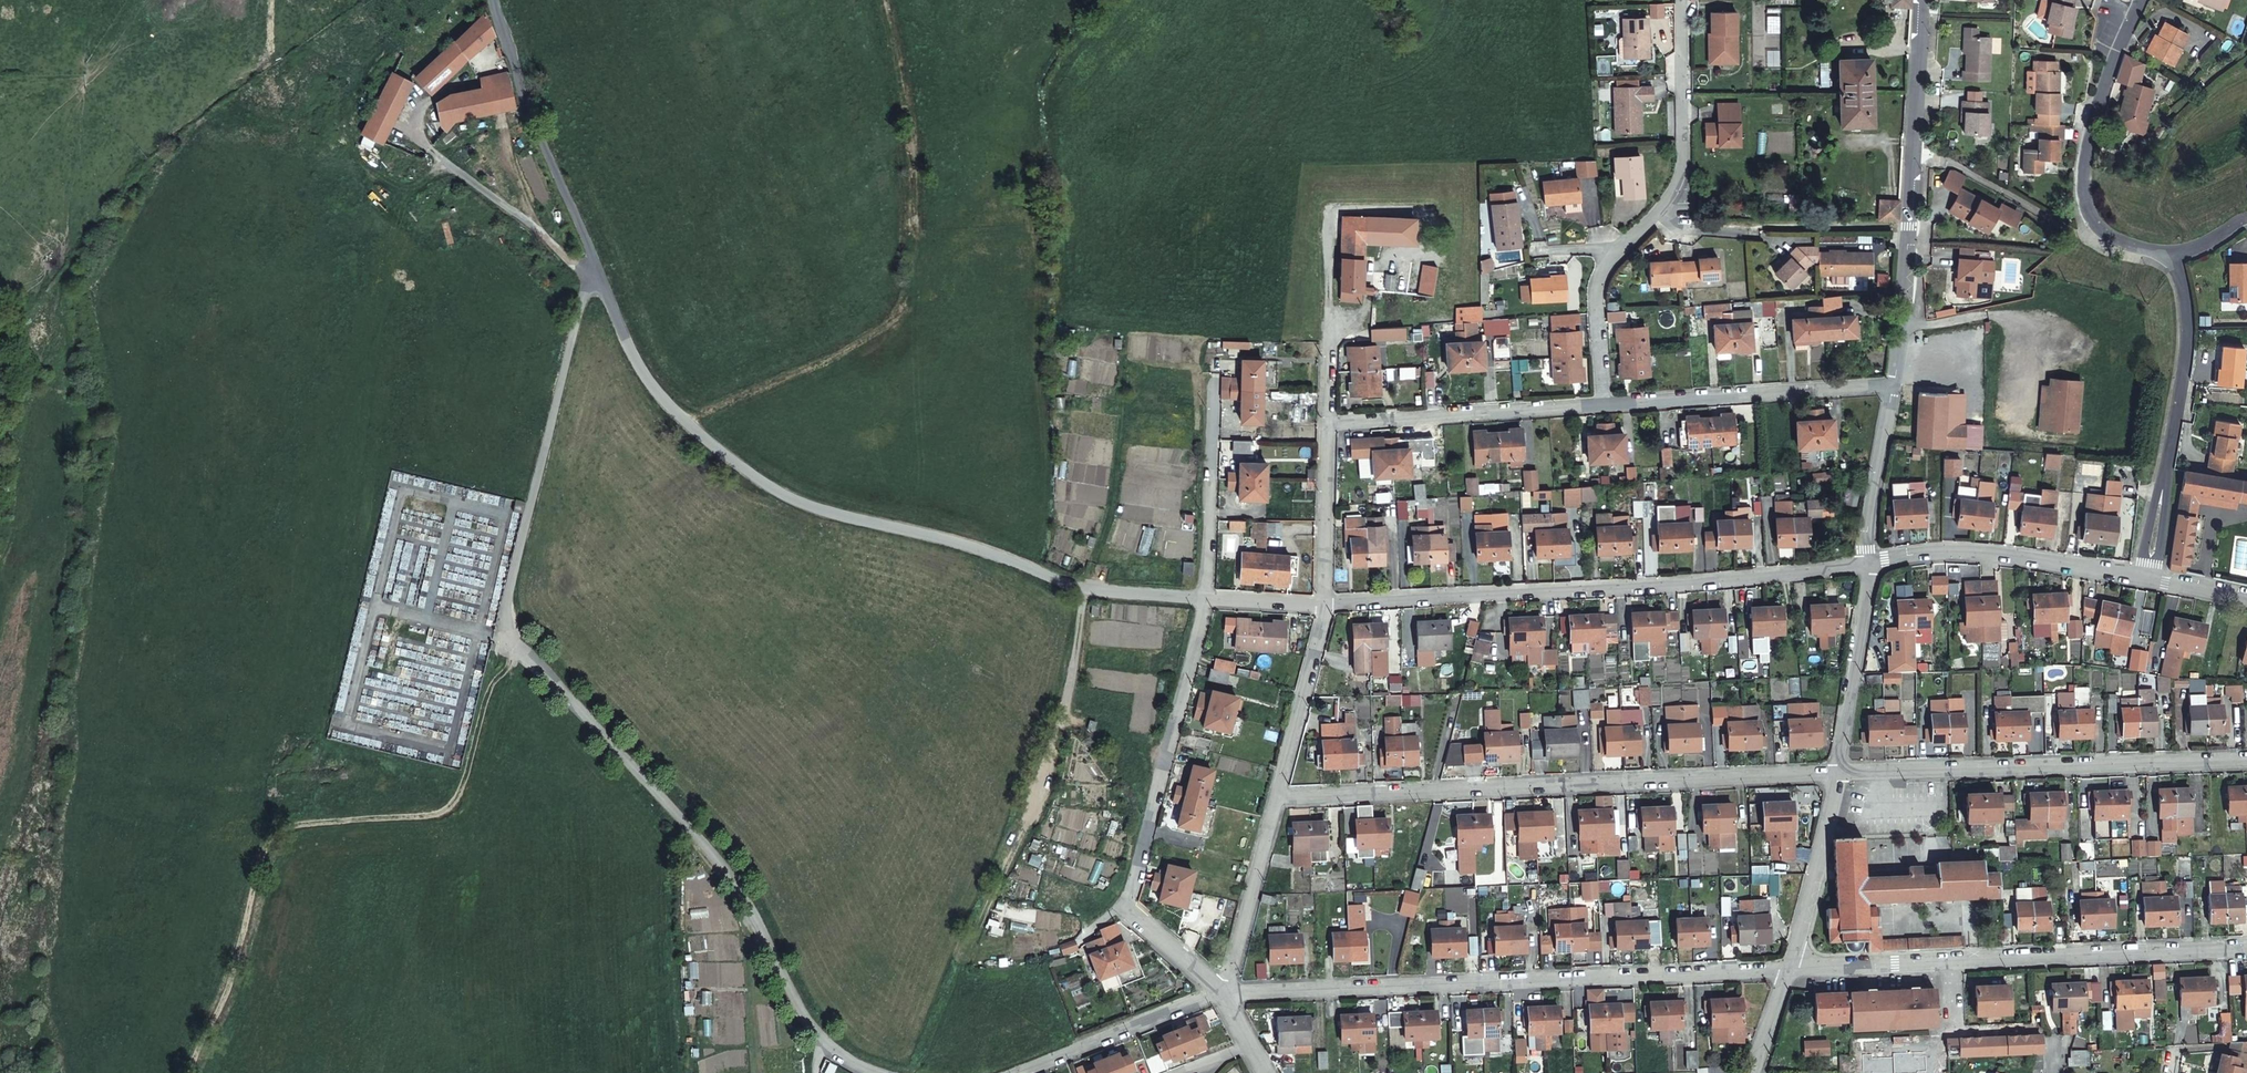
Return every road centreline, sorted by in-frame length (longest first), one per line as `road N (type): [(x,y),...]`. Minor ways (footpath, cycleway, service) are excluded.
road 1 (unclassified): [(819,1038),(720,860),(508,638),(507,601),(583,296),(599,275)]
road 2 (track): [(187,1072),(257,851),(276,829),(442,823),(461,815),(519,649)]
road 3 (unclassified): [(1084,589),(956,542),(803,504),(765,483),(656,390),(599,275)]
road 4 (residential): [(1277,797),(1838,774)]
road 5 (residential): [(1225,994),(1785,968)]
road 6 (track): [(688,423),(884,326),(906,307),(917,215),(906,99),(884,0)]
road 7 (residential): [(1867,562),(1326,603)]
road 8 (residential): [(1785,968),(2246,948)]
road 9 (residential): [(1838,774),(2246,762)]
road 10 (residential): [(2147,578),(2185,356),(2187,316),(2166,253)]
road 11 (residential): [(1206,597),(1126,905)]
road 12 (residential): [(2137,0),(2102,81),(2084,171),(2090,210),(2104,231),(2129,247),(2166,253)]
road 13 (residential): [(1602,402),(1894,383)]
road 14 (unclassified): [(599,275),(503,0)]
road 15 (residential): [(2147,578),(1972,552),(1867,562)]
road 16 (residential): [(1327,419),(1602,402)]
road 17 (unclassified): [(1666,202),(1688,229),(1908,226)]
road 18 (residential): [(1908,226),(1922,0)]
road 19 (residential): [(1015,1072),(1225,994)]
road 20 (residential): [(1838,774),(1867,562)]
road 21 (residential): [(1211,385),(1206,597)]
road 22 (residential): [(1685,0),(1685,161),(1666,202)]
road 23 (residential): [(1225,994),(1277,797)]
road 24 (residential): [(1327,419),(1334,216)]
road 25 (residential): [(1785,968),(1838,774)]
road 26 (residential): [(1277,797),(1326,603)]
road 27 (residential): [(1326,603),(1327,419)]
road 28 (unclassified): [(1894,383),(1867,562)]
road 29 (residential): [(1894,383),(1908,226)]
road 30 (residential): [(1225,994),(1126,905)]
road 31 (residential): [(1206,597),(1084,589)]
road 32 (residential): [(1326,603),(1206,597)]

